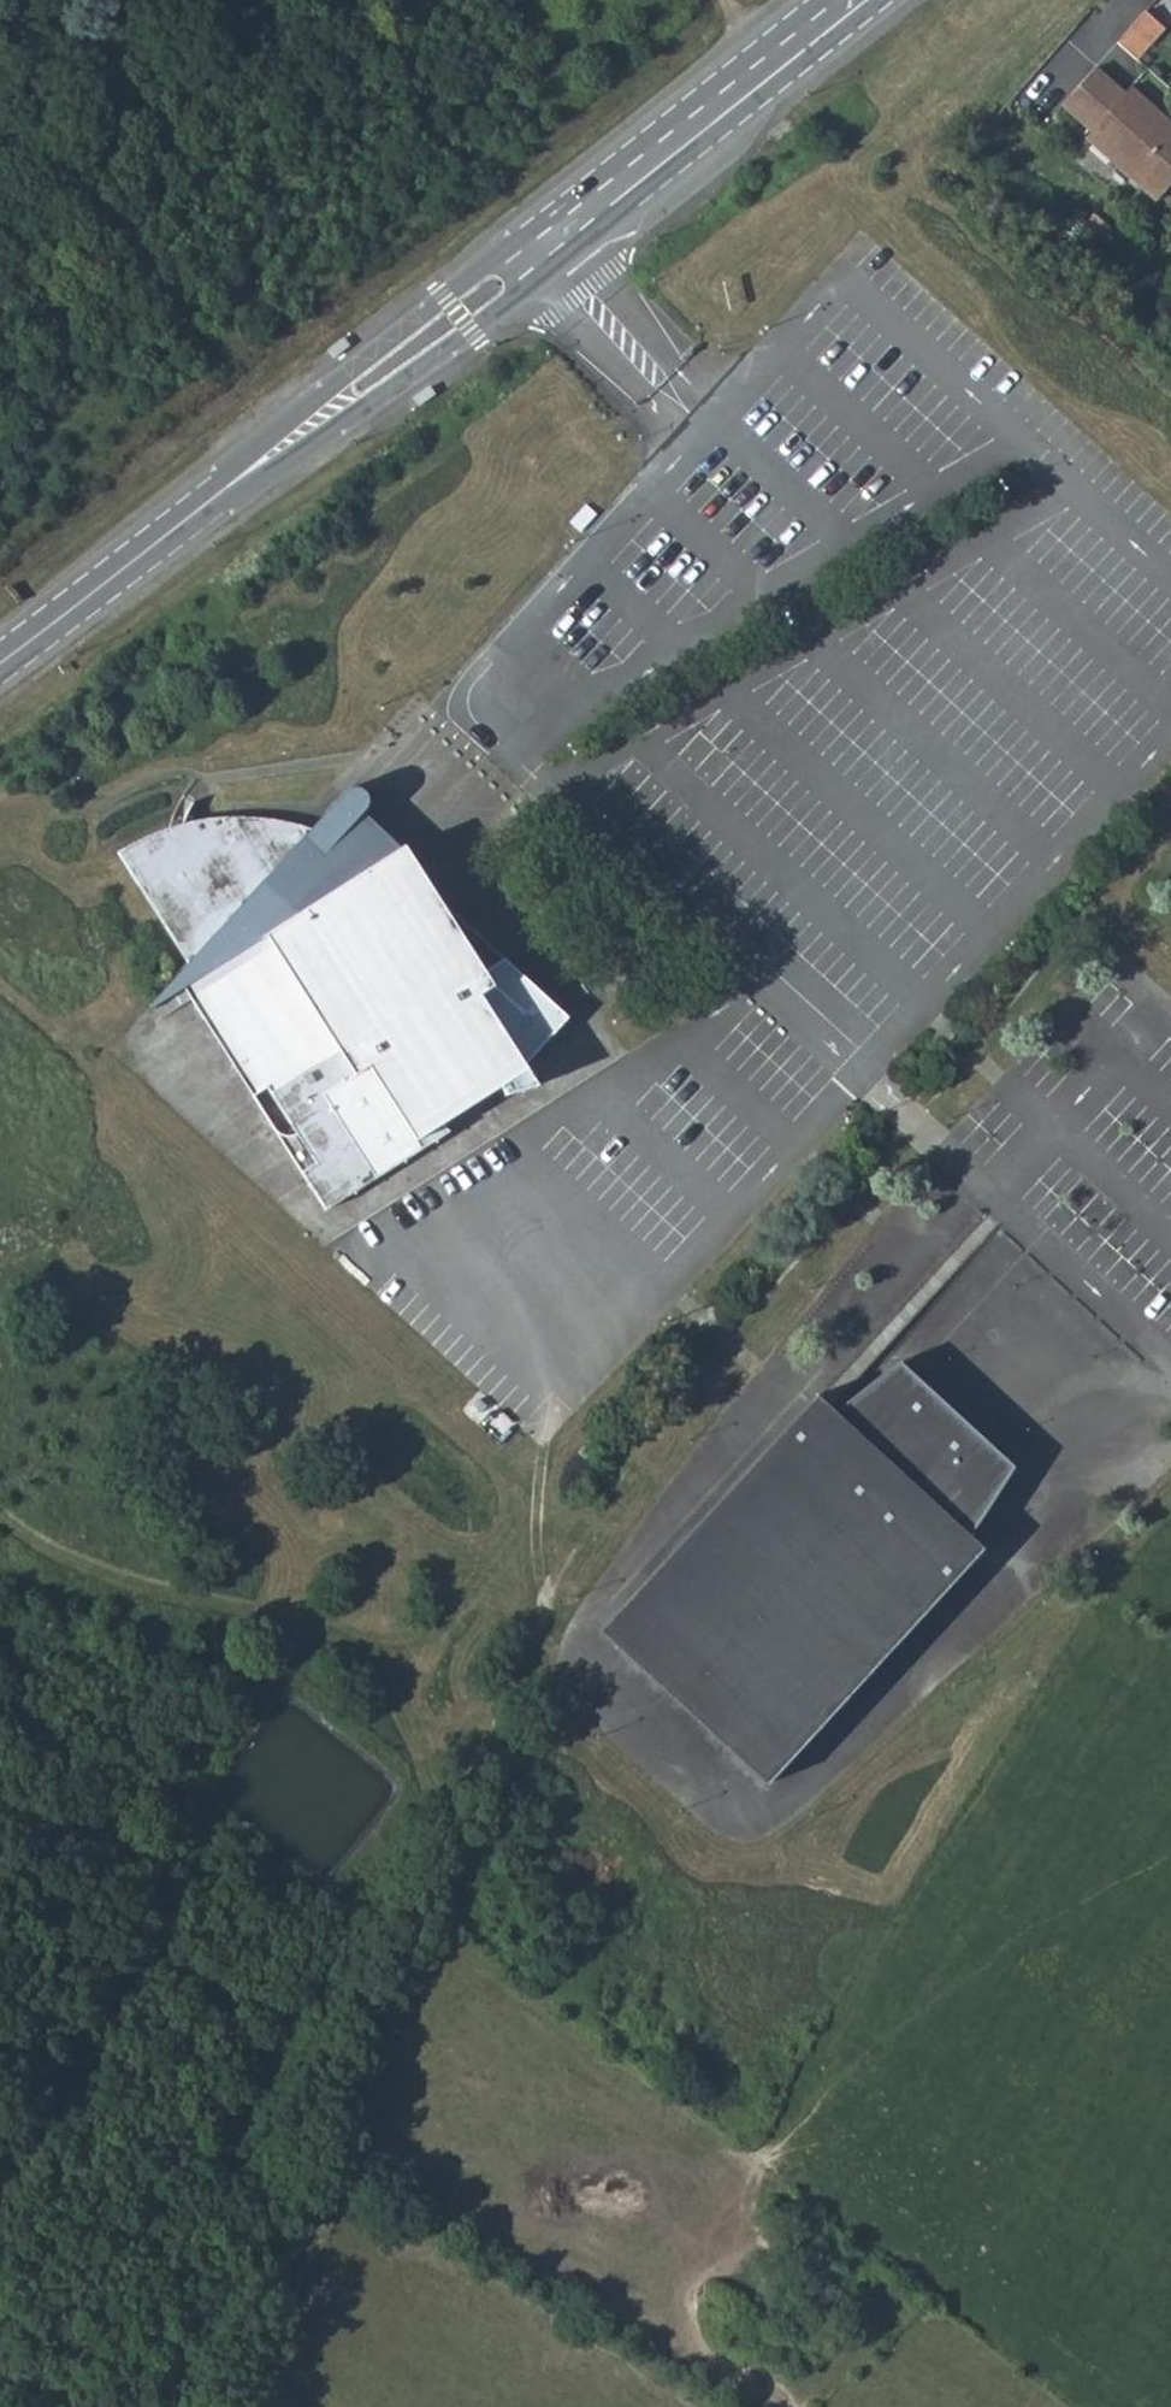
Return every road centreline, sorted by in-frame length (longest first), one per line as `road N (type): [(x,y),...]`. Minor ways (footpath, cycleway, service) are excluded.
road 1 (tertiary): [(847,0),(459,314),(0,661)]

